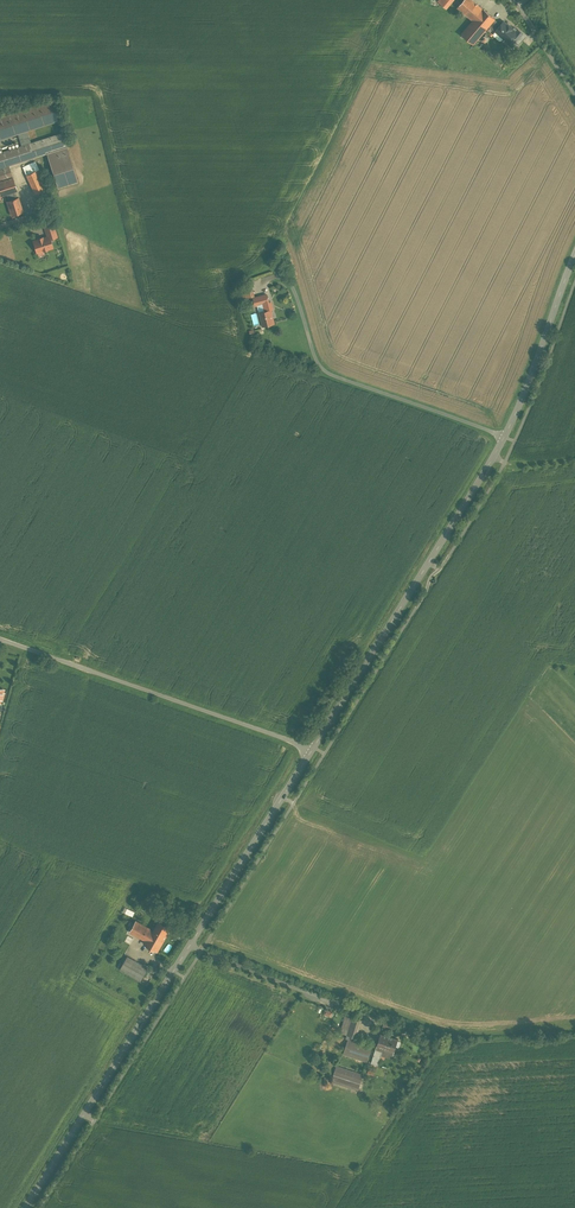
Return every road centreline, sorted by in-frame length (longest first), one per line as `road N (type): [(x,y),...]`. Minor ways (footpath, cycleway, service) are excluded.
road 1 (tertiary): [(574,254),(493,457),(311,750)]
road 2 (tertiary): [(311,750),(25,1207)]
road 3 (unclassified): [(311,750),(0,640)]

